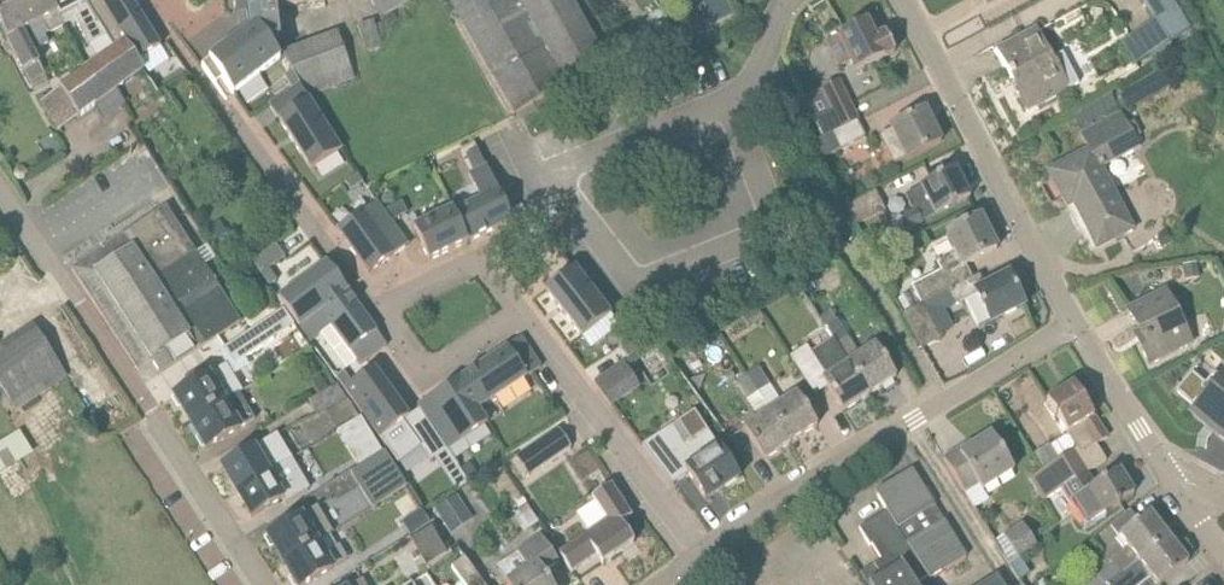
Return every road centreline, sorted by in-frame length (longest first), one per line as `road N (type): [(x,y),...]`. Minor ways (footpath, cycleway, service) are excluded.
road 1 (residential): [(265,584),(0,188)]
road 2 (residential): [(690,558),(1074,320)]
road 3 (residential): [(1074,320),(903,0)]
road 4 (residential): [(515,308),(690,558)]
road 5 (residential): [(228,115),(391,312)]
road 6 (residential): [(1174,480),(1074,320)]
road 7 (residential): [(391,312),(483,259),(515,308)]
road 8 (residential): [(391,312),(425,360),(515,308)]

